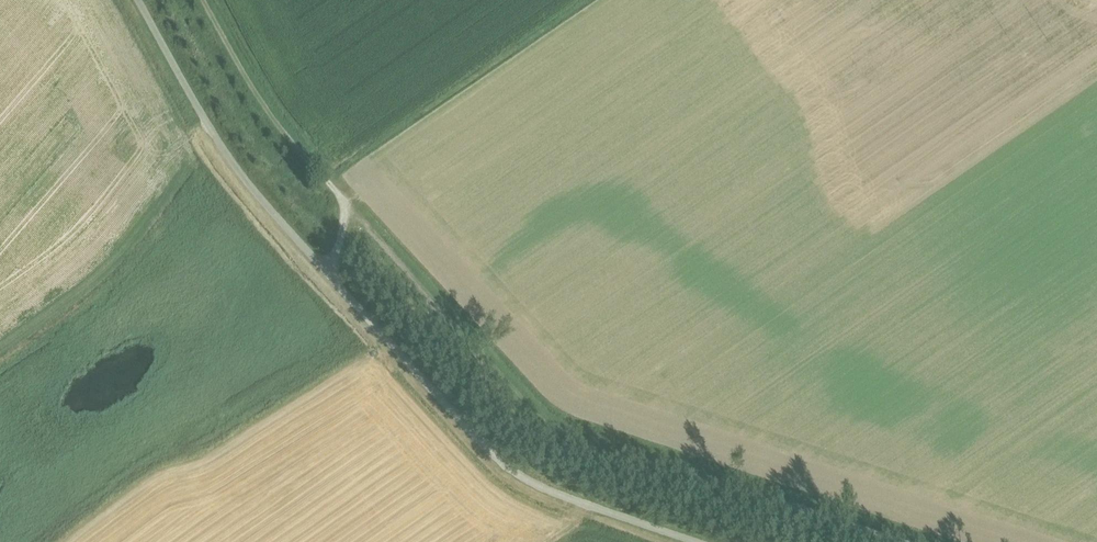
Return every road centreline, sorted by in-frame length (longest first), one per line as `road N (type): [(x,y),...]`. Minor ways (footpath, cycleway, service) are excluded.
road 1 (unclassified): [(138,0),(260,198),(496,457),(537,485),(695,541)]

